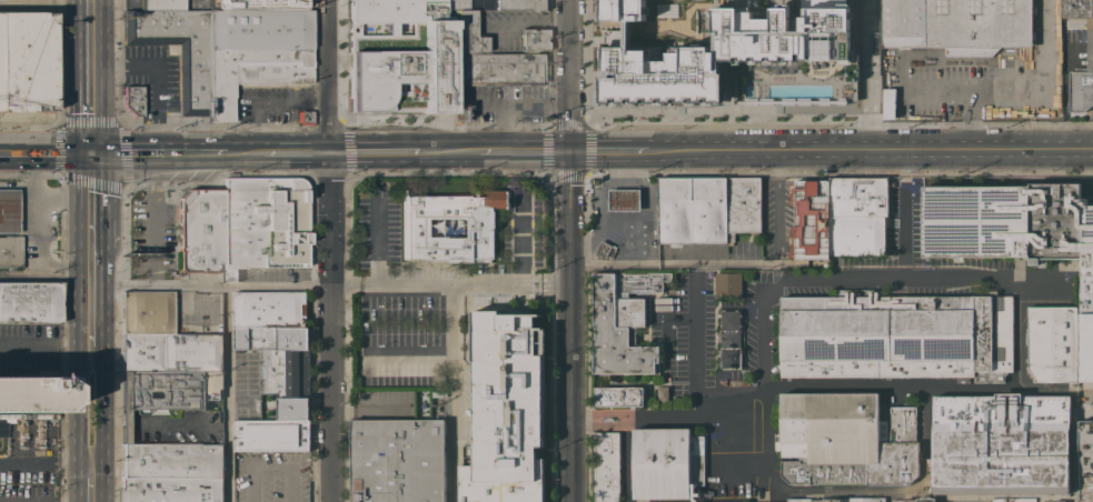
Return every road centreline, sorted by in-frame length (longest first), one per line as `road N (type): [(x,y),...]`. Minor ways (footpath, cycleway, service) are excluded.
road 1 (primary): [(1092,148),(649,150)]
road 2 (residential): [(570,501),(572,151)]
road 3 (residential): [(332,153),(327,501)]
road 4 (primary): [(92,152),(89,0)]
road 5 (secondary): [(91,479),(92,344)]
road 6 (primary): [(92,152),(226,153)]

